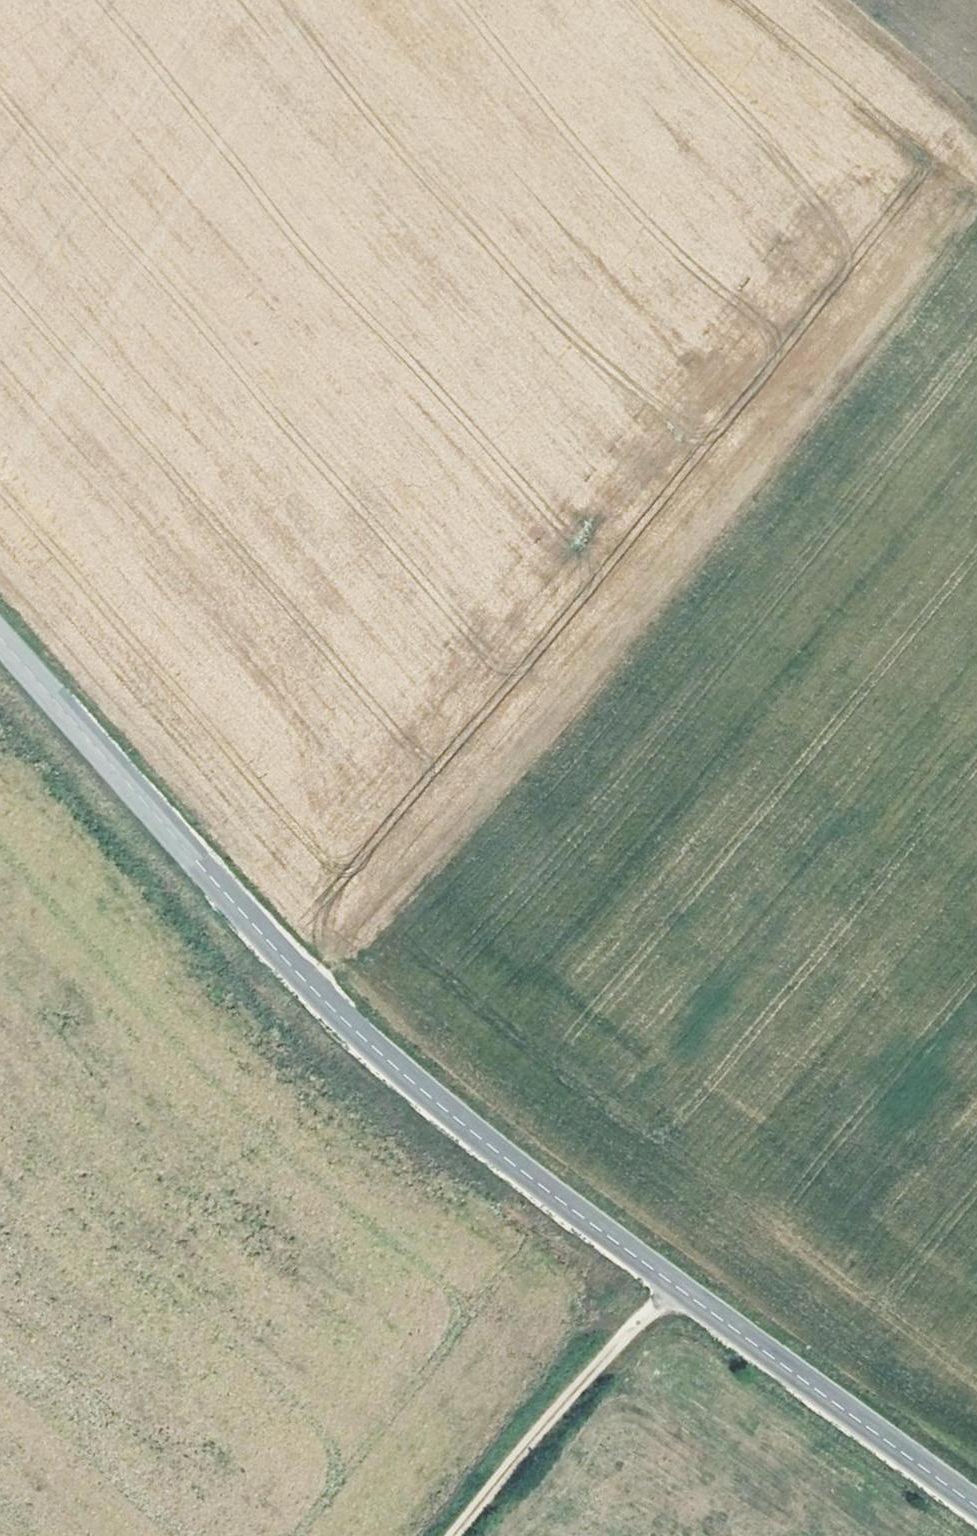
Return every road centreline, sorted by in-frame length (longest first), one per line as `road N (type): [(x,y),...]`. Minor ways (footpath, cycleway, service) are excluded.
road 1 (tertiary): [(976,1505),(526,1178),(411,1083),(316,993),(0,638)]
road 2 (track): [(676,1287),(596,1362),(453,1535)]

